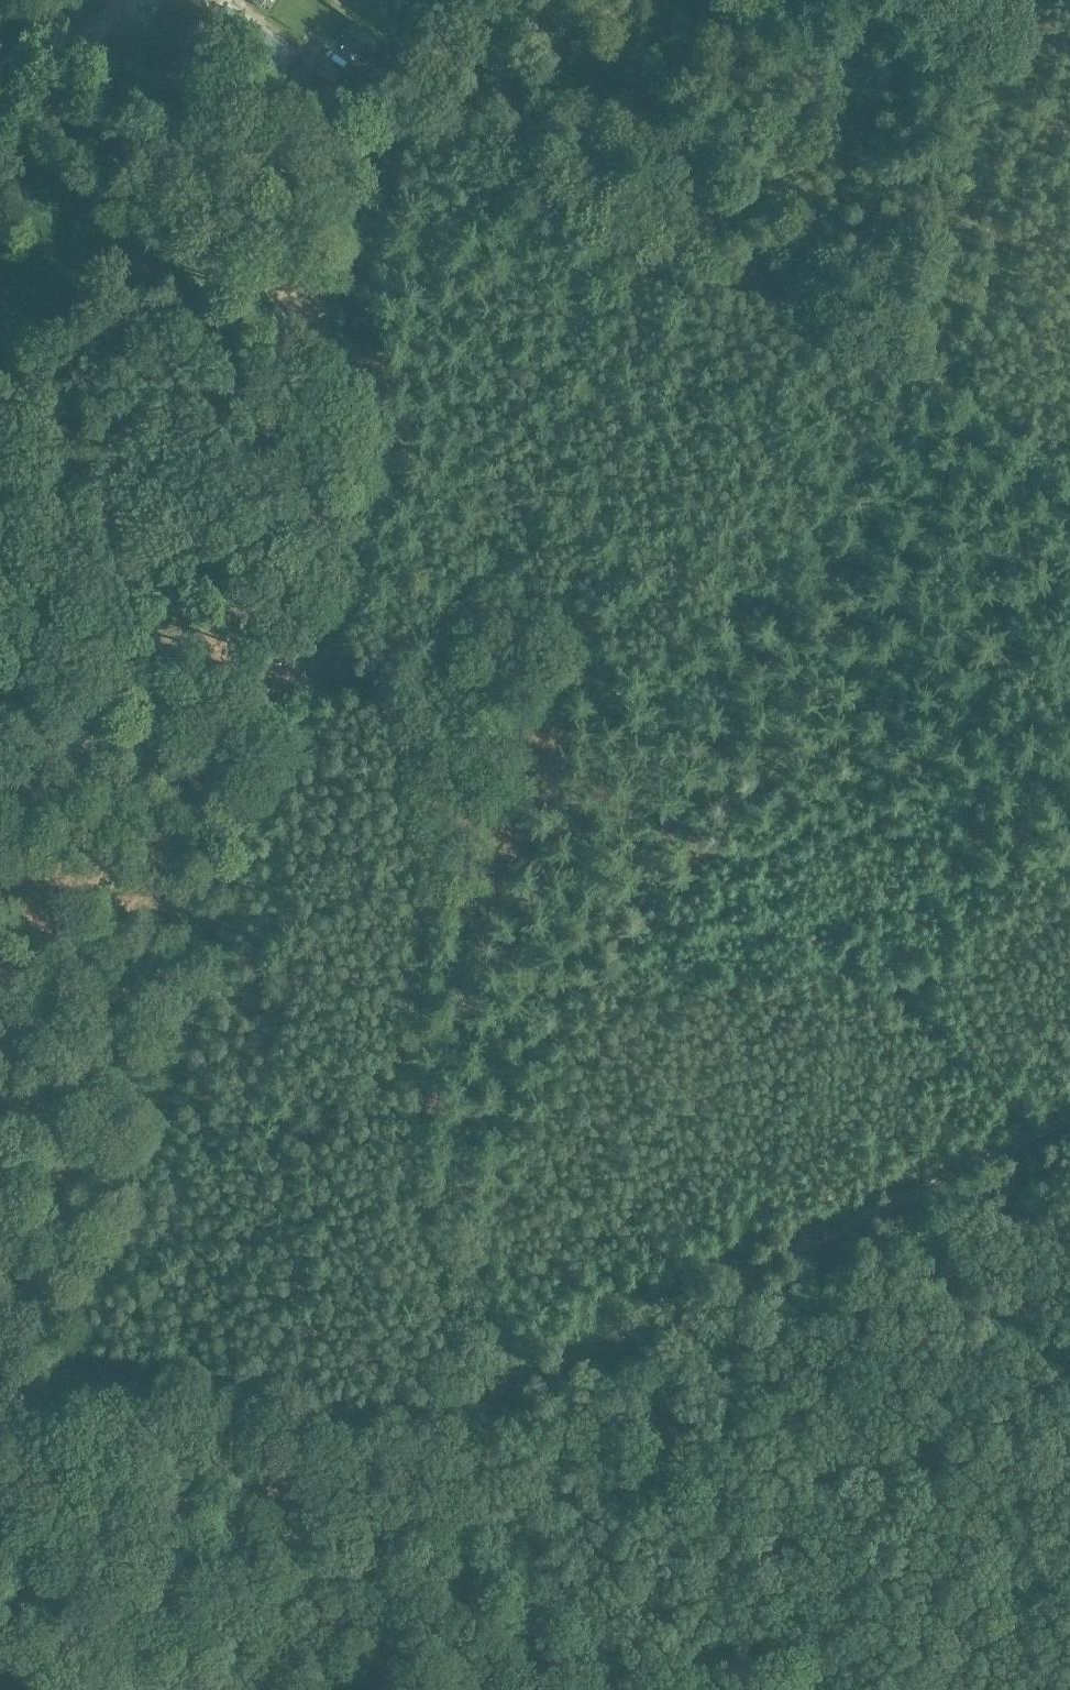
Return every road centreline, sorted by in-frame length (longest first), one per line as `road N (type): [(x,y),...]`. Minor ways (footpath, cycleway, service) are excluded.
road 1 (track): [(1069,1117),(456,1412)]
road 2 (track): [(456,1412),(108,1609),(13,1689)]
road 3 (track): [(324,179),(105,53)]
road 4 (track): [(190,102),(194,154),(212,182),(233,189),(249,184),(260,145)]
road 5 (track): [(0,116),(12,107),(20,66),(1,0)]

